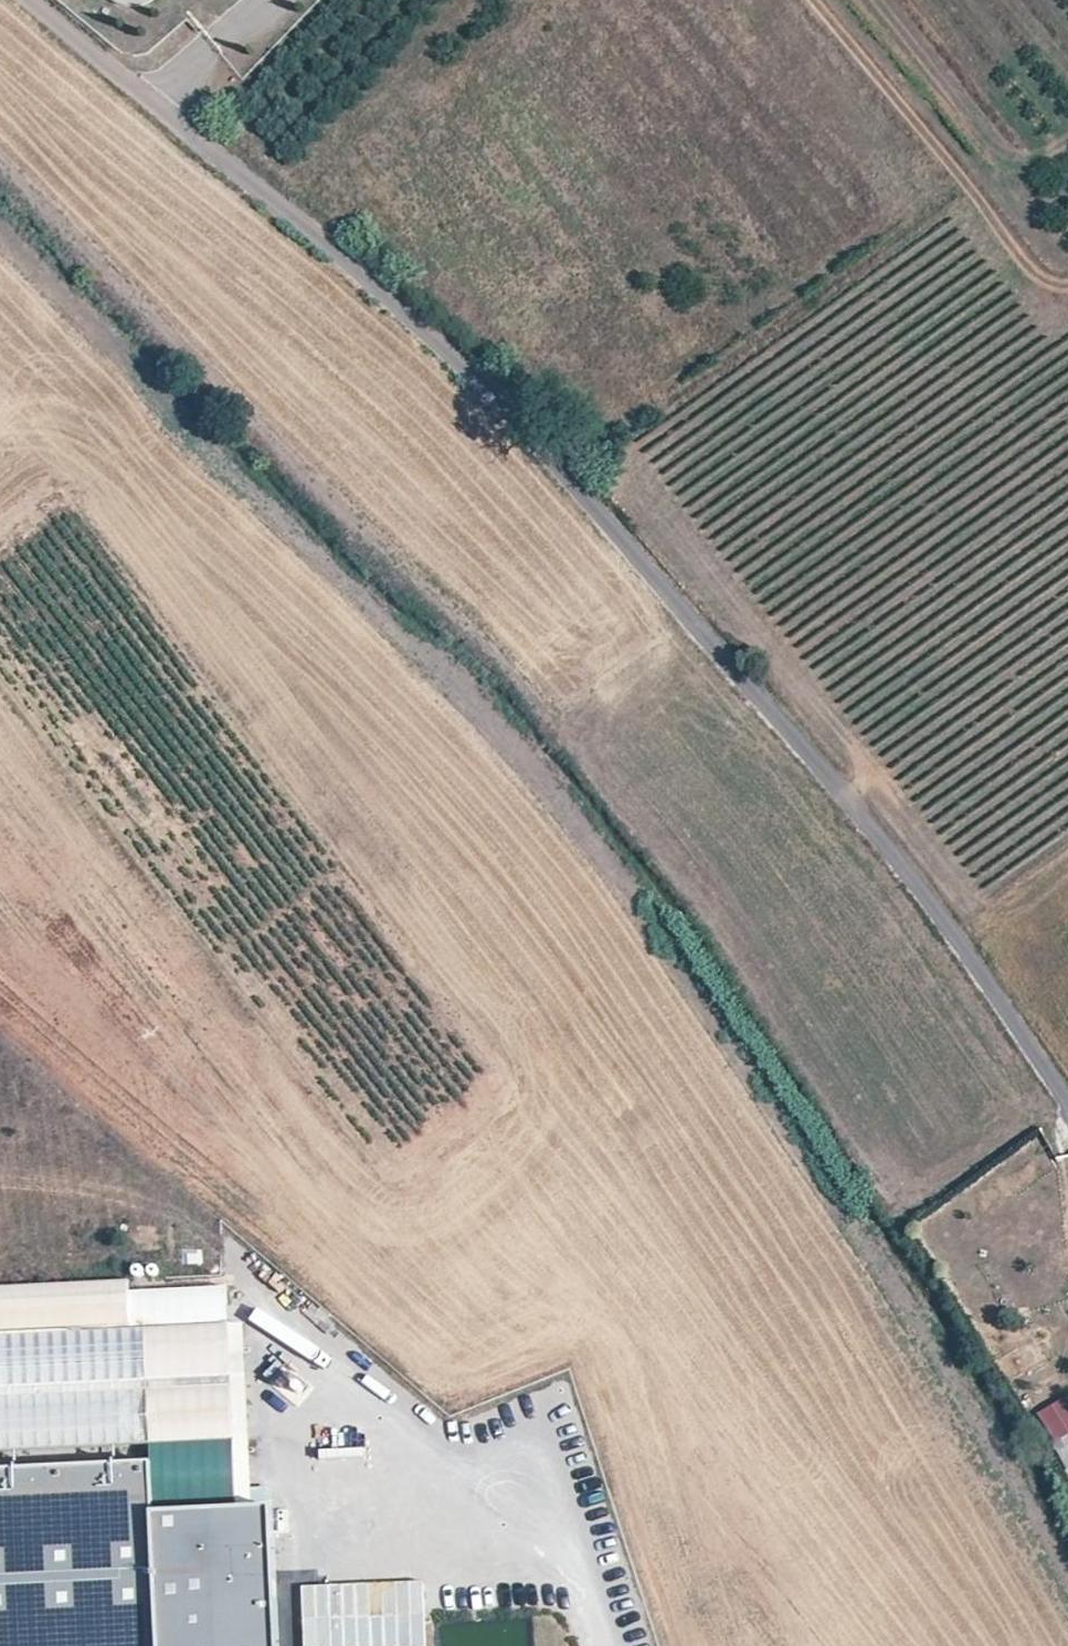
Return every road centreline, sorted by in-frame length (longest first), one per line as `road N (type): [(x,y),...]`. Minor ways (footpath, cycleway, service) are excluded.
road 1 (unclassified): [(1067,1106),(895,853),(469,363),(30,0)]
road 2 (track): [(814,0),(1031,271),(1067,284)]

